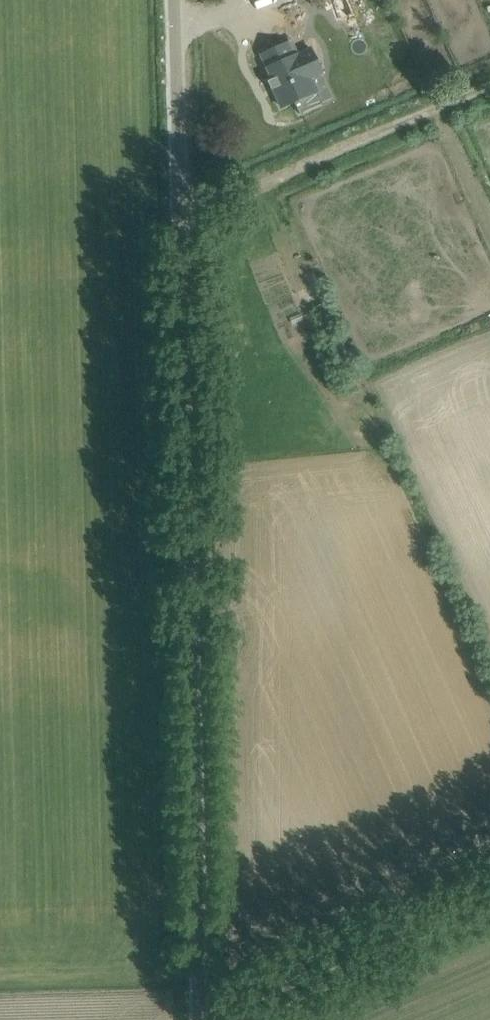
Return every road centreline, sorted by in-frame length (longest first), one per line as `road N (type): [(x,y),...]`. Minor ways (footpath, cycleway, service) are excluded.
road 1 (unclassified): [(201,1019),(172,0)]
road 2 (track): [(489,83),(178,217)]
road 3 (track): [(489,892),(201,1016)]

